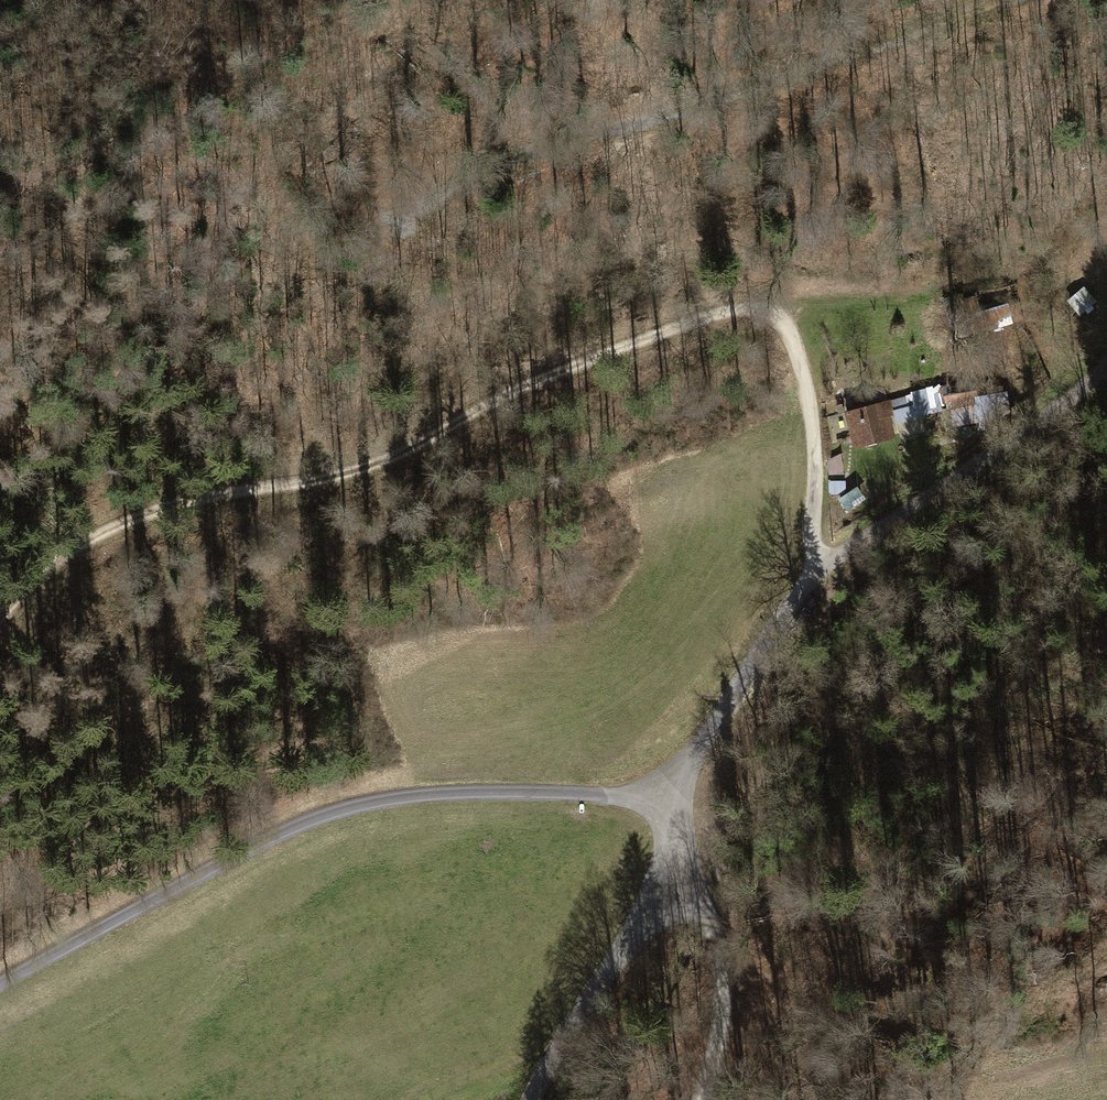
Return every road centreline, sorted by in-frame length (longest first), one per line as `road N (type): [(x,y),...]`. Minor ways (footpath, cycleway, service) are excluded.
road 1 (track): [(823,568),(810,535),(812,425),(801,365),(775,314),(750,309),(678,325),(519,388),(394,456),(330,478),(192,499),(131,521),(52,568),(0,618)]
road 2 (track): [(0,981),(345,807),(408,795),(553,791),(644,802),(673,828)]
road 3 (track): [(1002,0),(510,156),(395,214)]
road 4 (track): [(823,568),(1028,429),(1106,364)]
road 5 (residential): [(532,1099),(561,1040),(637,928),(673,828)]
road 6 (track): [(673,828),(687,769),(711,726),(792,600),(823,568)]
road 7 (track): [(673,828),(723,987),(703,1099)]

